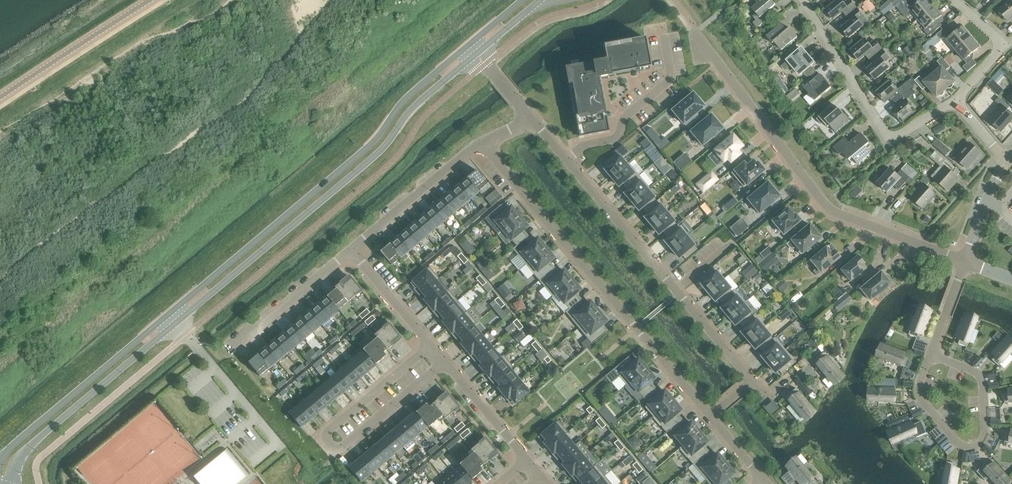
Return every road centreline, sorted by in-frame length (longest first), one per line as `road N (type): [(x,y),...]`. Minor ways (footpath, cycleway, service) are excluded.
road 1 (secondary): [(9,483),(27,447),(365,164),(412,107),(477,53)]
road 2 (secondary): [(469,45),(401,104),(369,148),(0,460)]
road 3 (residential): [(696,33),(828,209),(964,262)]
road 4 (residential): [(707,416),(482,144)]
road 5 (residential): [(564,160),(749,381)]
road 6 (residential): [(801,0),(889,138),(951,102)]
road 7 (residential): [(931,355),(919,399),(970,448),(987,431),(974,370)]
road 8 (residential): [(665,37),(669,82),(629,113),(622,134),(564,160)]
road 9 (tertiary): [(0,97),(149,0)]
road 10 (residential): [(482,144),(348,251)]
road 11 (residential): [(348,251),(231,350)]
road 12 (residential): [(434,348),(528,463)]
road 13 (residential): [(331,429),(434,348)]
road 14 (residential): [(348,251),(434,348)]

